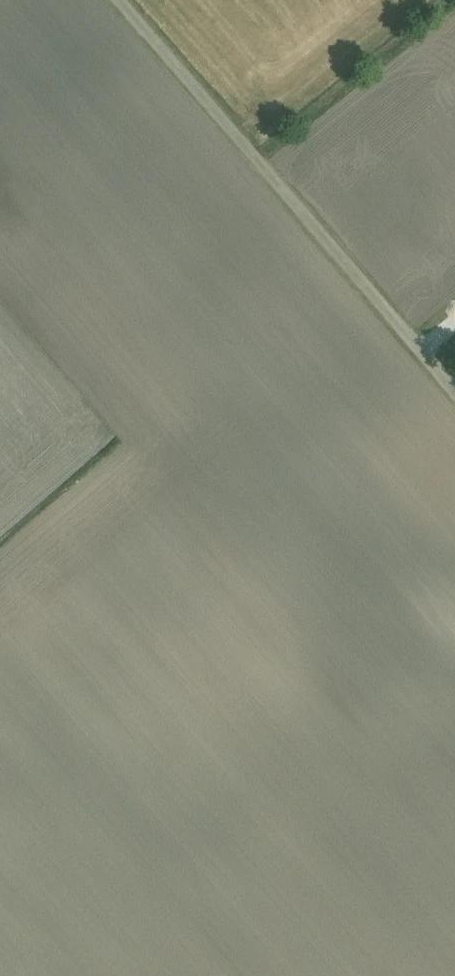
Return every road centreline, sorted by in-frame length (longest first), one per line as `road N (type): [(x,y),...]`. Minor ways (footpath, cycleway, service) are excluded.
road 1 (unclassified): [(454,385),(124,0)]

